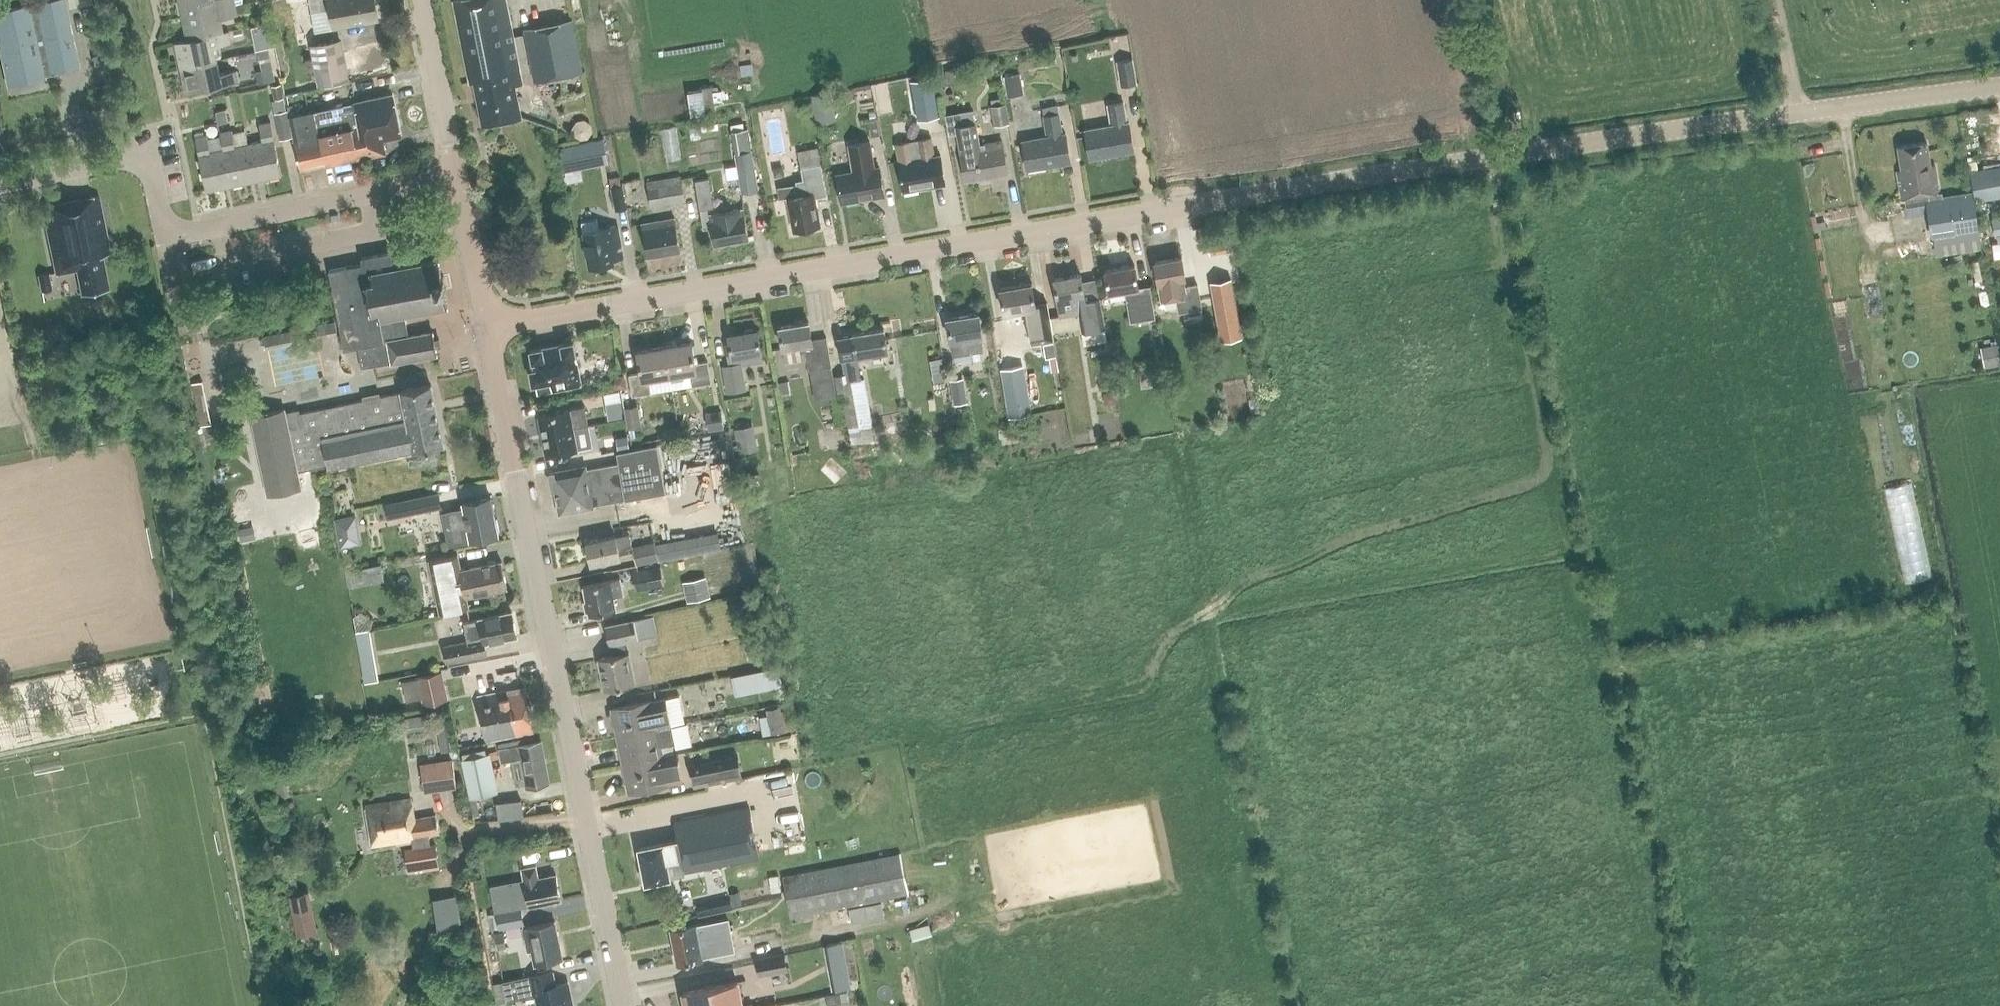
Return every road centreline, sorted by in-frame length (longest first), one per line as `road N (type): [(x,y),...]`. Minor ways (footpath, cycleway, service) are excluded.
road 1 (tertiary): [(485,326),(1218,202),(1999,89)]
road 2 (tertiary): [(624,1005),(485,326)]
road 3 (residential): [(456,176),(163,237)]
road 4 (residential): [(163,237),(149,174),(135,160),(0,186)]
road 5 (tertiary): [(456,176),(421,0)]
road 6 (tertiary): [(485,326),(456,176)]

